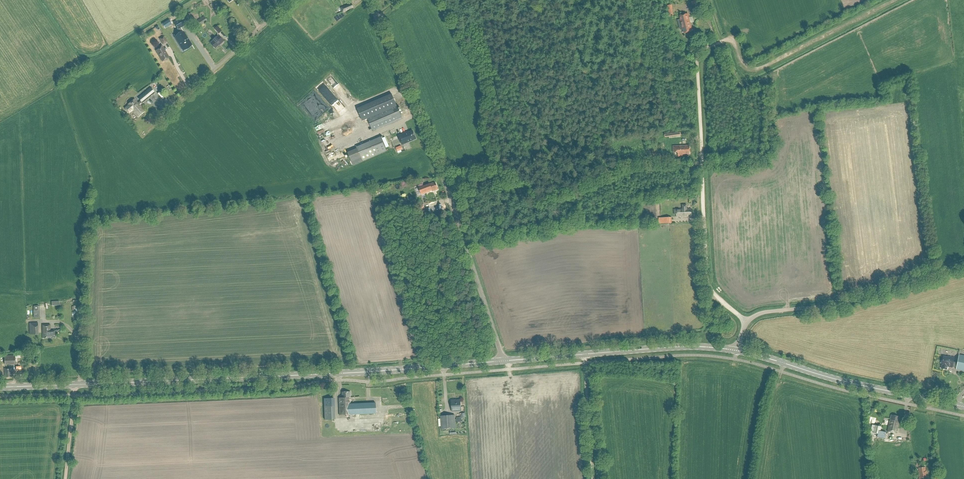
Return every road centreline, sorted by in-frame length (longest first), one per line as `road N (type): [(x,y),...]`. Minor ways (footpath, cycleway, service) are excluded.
road 1 (secondary): [(0,387),(501,361)]
road 2 (unclassified): [(501,361),(445,182),(369,0)]
road 3 (track): [(747,323),(715,297),(708,277),(697,55),(723,41)]
road 4 (unclassified): [(737,351),(745,325),(759,314),(852,302),(963,263)]
road 5 (secondary): [(501,361),(678,347),(737,351)]
road 6 (secondary): [(963,407),(737,351)]
road 7 (track): [(723,41),(733,42),(743,66),(757,70),(895,0)]
road 8 (unclassified): [(146,131),(291,0)]

